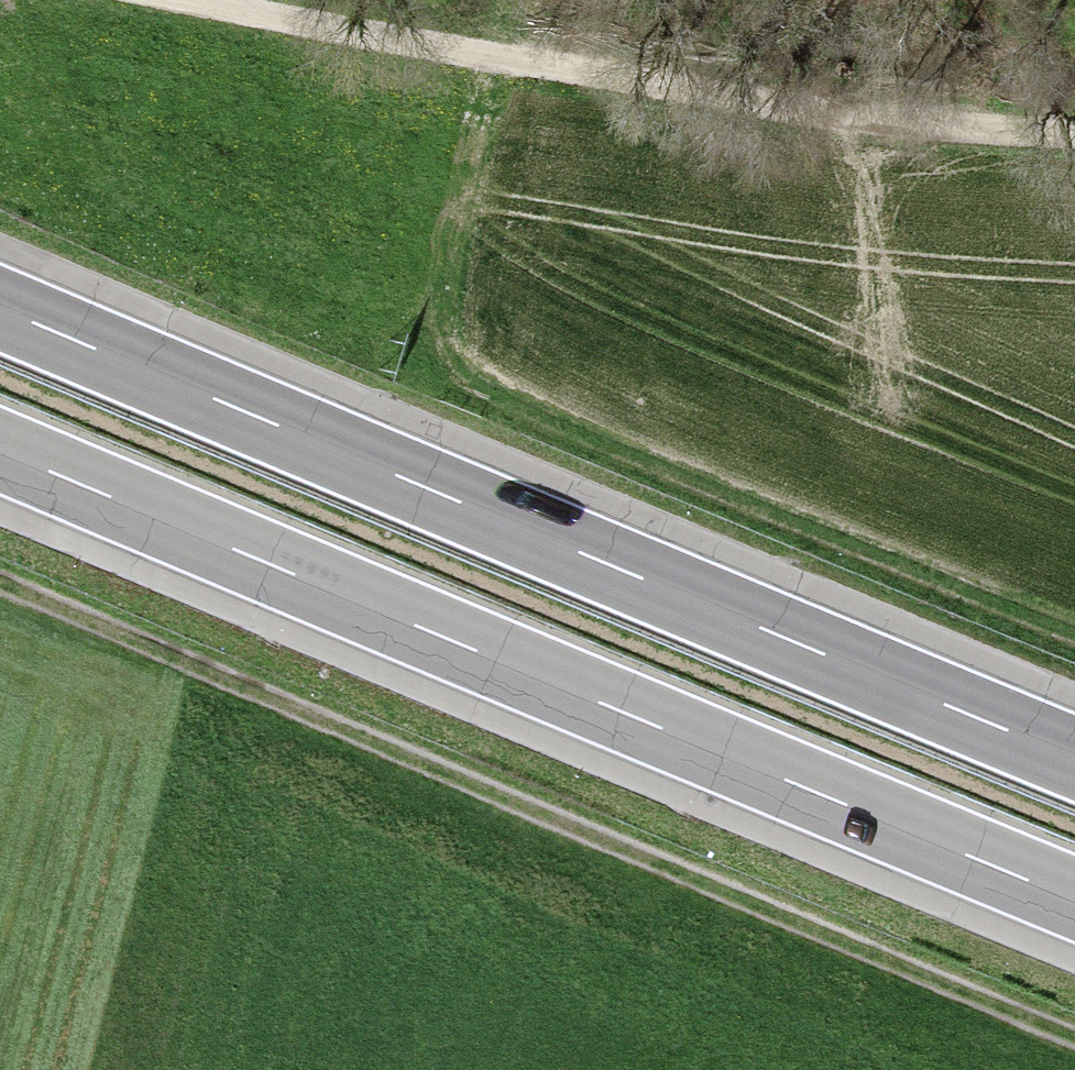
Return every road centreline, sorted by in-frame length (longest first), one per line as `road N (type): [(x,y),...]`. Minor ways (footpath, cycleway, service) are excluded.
road 1 (track): [(1074,1051),(0,595)]
road 2 (motorway): [(1074,755),(0,308)]
road 3 (motorway): [(0,448),(1074,895)]
road 4 (track): [(1074,649),(516,417),(474,390),(445,341),(444,306),(510,75)]
road 5 (track): [(141,0),(768,122),(1074,151)]

